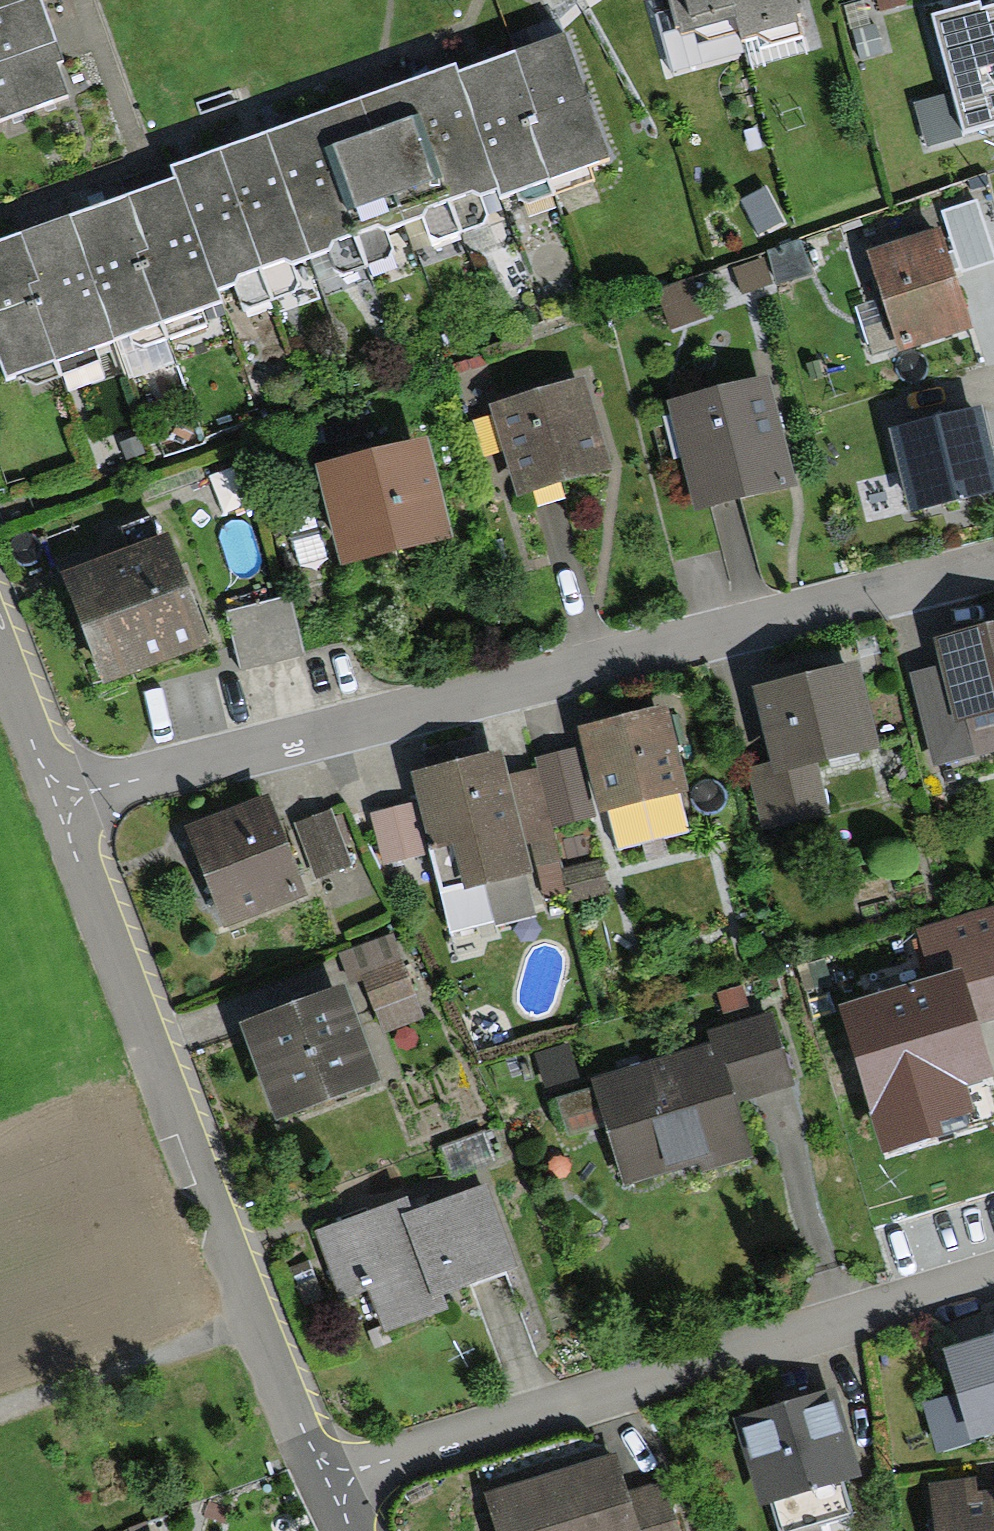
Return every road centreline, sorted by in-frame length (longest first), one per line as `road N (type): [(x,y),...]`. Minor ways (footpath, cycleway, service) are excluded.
road 1 (residential): [(54,803),(993,562)]
road 2 (residential): [(54,803),(315,1482)]
road 3 (residential): [(315,1482),(993,1279)]
road 4 (residential): [(0,657),(54,803)]

